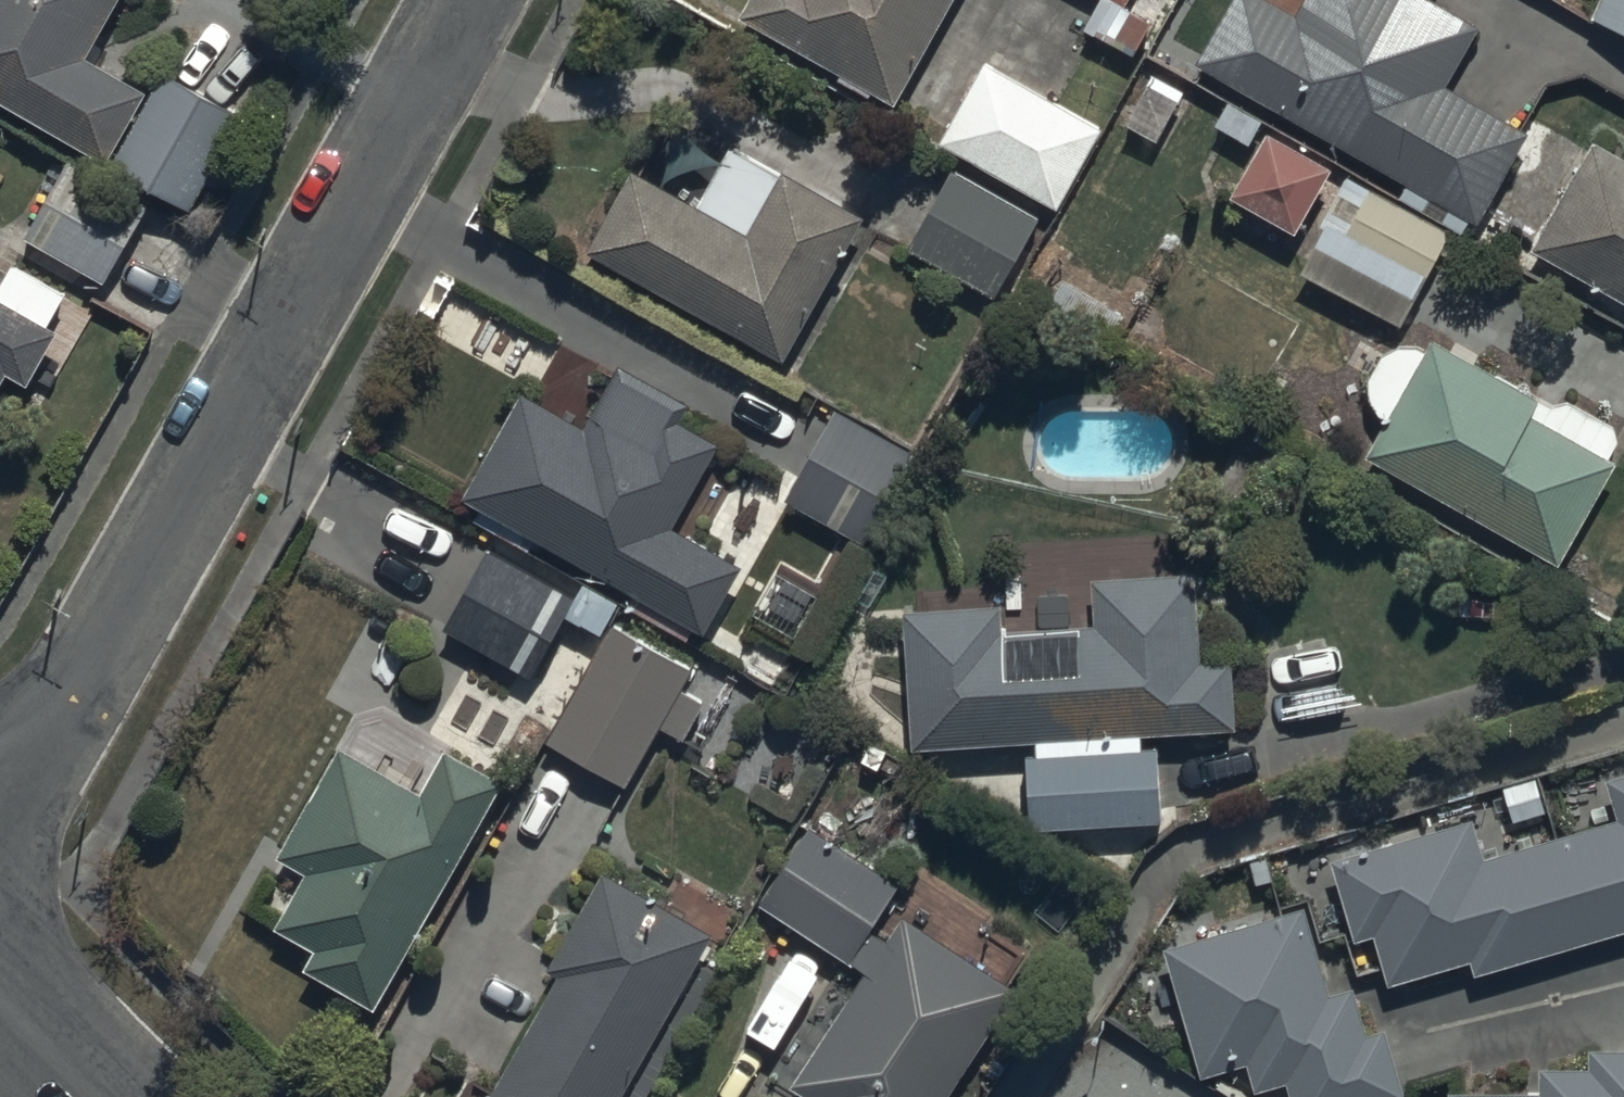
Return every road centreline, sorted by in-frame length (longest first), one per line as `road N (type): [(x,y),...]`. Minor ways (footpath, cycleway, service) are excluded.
road 1 (residential): [(0,783),(450,0)]
road 2 (residential): [(0,1007),(93,1096)]

